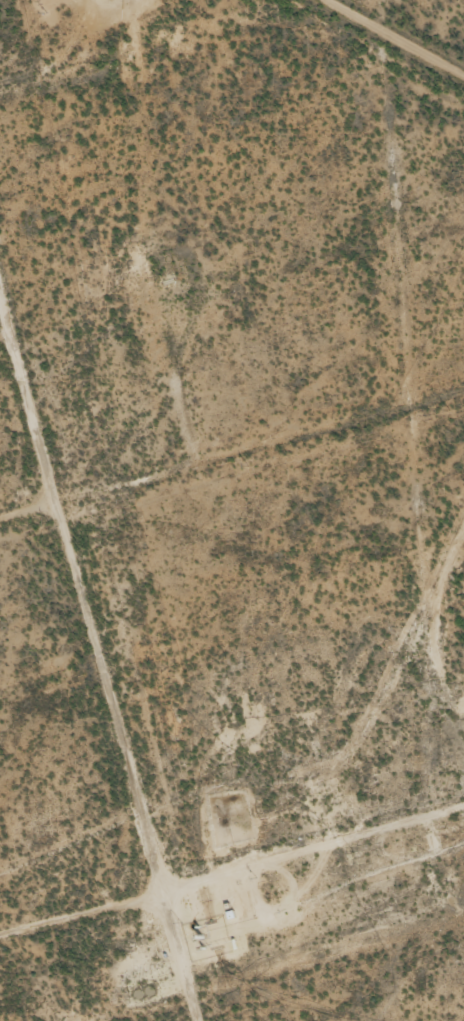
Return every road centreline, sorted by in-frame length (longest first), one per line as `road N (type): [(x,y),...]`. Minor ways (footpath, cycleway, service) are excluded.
road 1 (track): [(214,1020),(0,257)]
road 2 (track): [(463,799),(0,933)]
road 3 (track): [(309,0),(463,87)]

